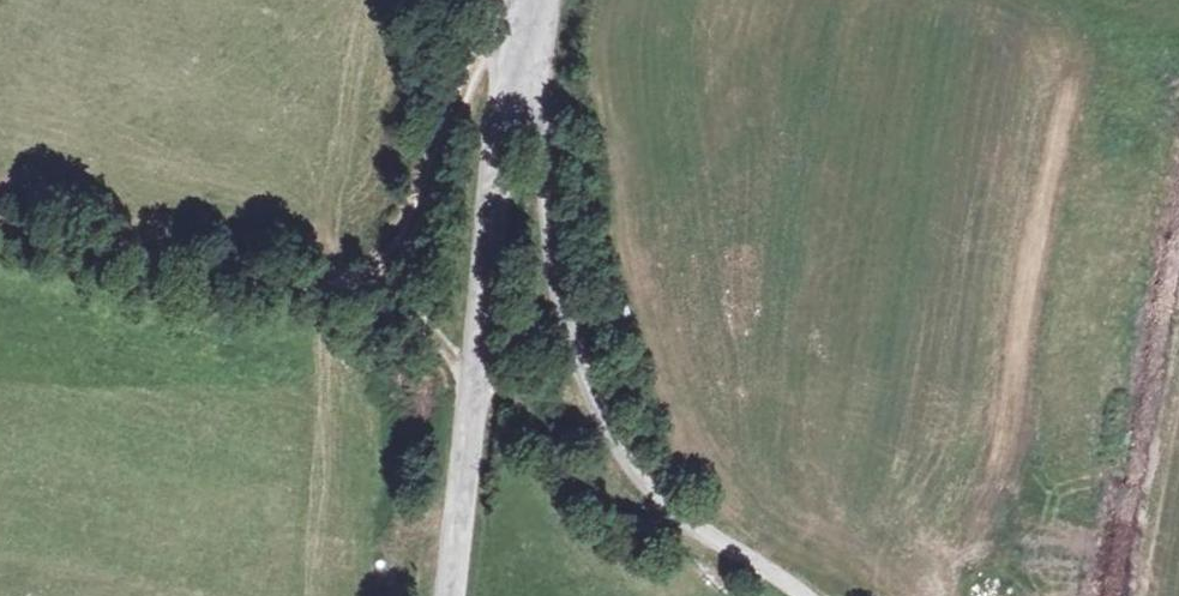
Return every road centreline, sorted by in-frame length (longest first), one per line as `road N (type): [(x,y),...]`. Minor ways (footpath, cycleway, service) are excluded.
road 1 (track): [(800,595),(709,544),(644,473),(587,382),(561,289),(527,36),(491,34),(402,248),(369,287),(321,293),(0,235)]
road 2 (tertiary): [(540,0),(502,122),(448,595)]
road 3 (track): [(369,287),(603,490),(709,544)]

